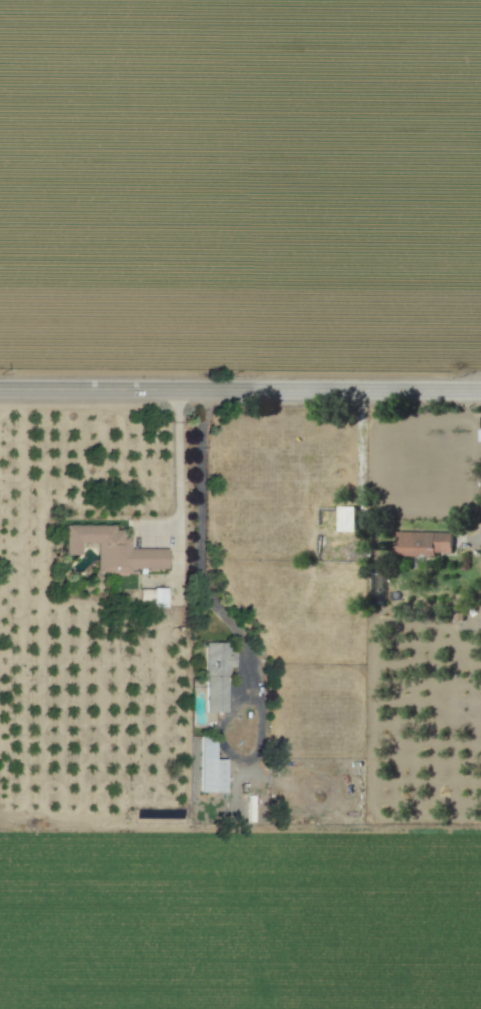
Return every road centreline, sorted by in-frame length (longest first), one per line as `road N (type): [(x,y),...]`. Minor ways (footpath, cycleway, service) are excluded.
road 1 (tertiary): [(0,388),(480,389)]
road 2 (residential): [(195,388),(201,577),(246,647)]

